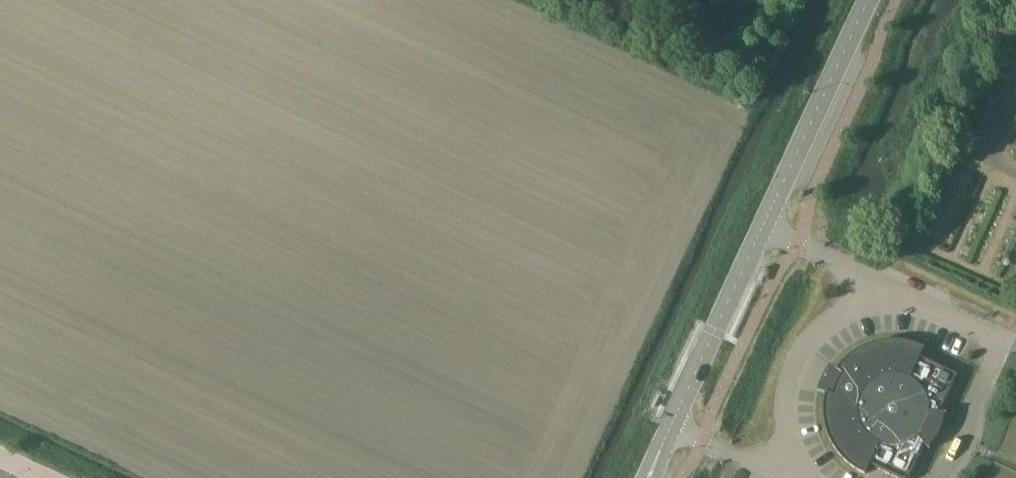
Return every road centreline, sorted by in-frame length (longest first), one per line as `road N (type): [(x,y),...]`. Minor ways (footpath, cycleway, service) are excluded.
road 1 (tertiary): [(650,477),(874,0)]

